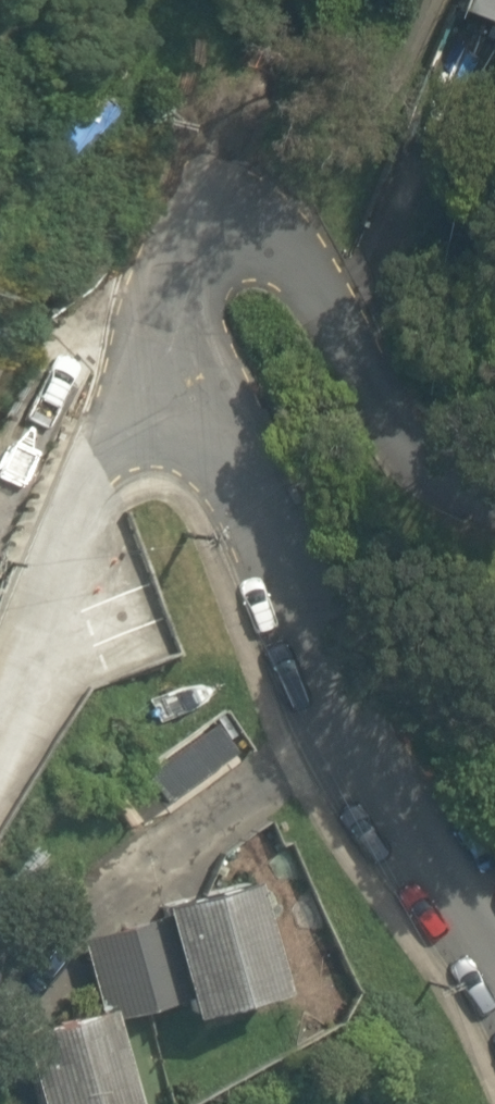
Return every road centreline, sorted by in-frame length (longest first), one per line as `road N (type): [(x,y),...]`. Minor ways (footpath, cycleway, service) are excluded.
road 1 (residential): [(494,965),(371,794),(151,378)]
road 2 (residential): [(151,378),(166,278),(202,246),(255,243),(293,264),(335,319),(379,438),(425,476),(494,502)]
road 3 (residential): [(151,378),(100,461),(0,684)]

